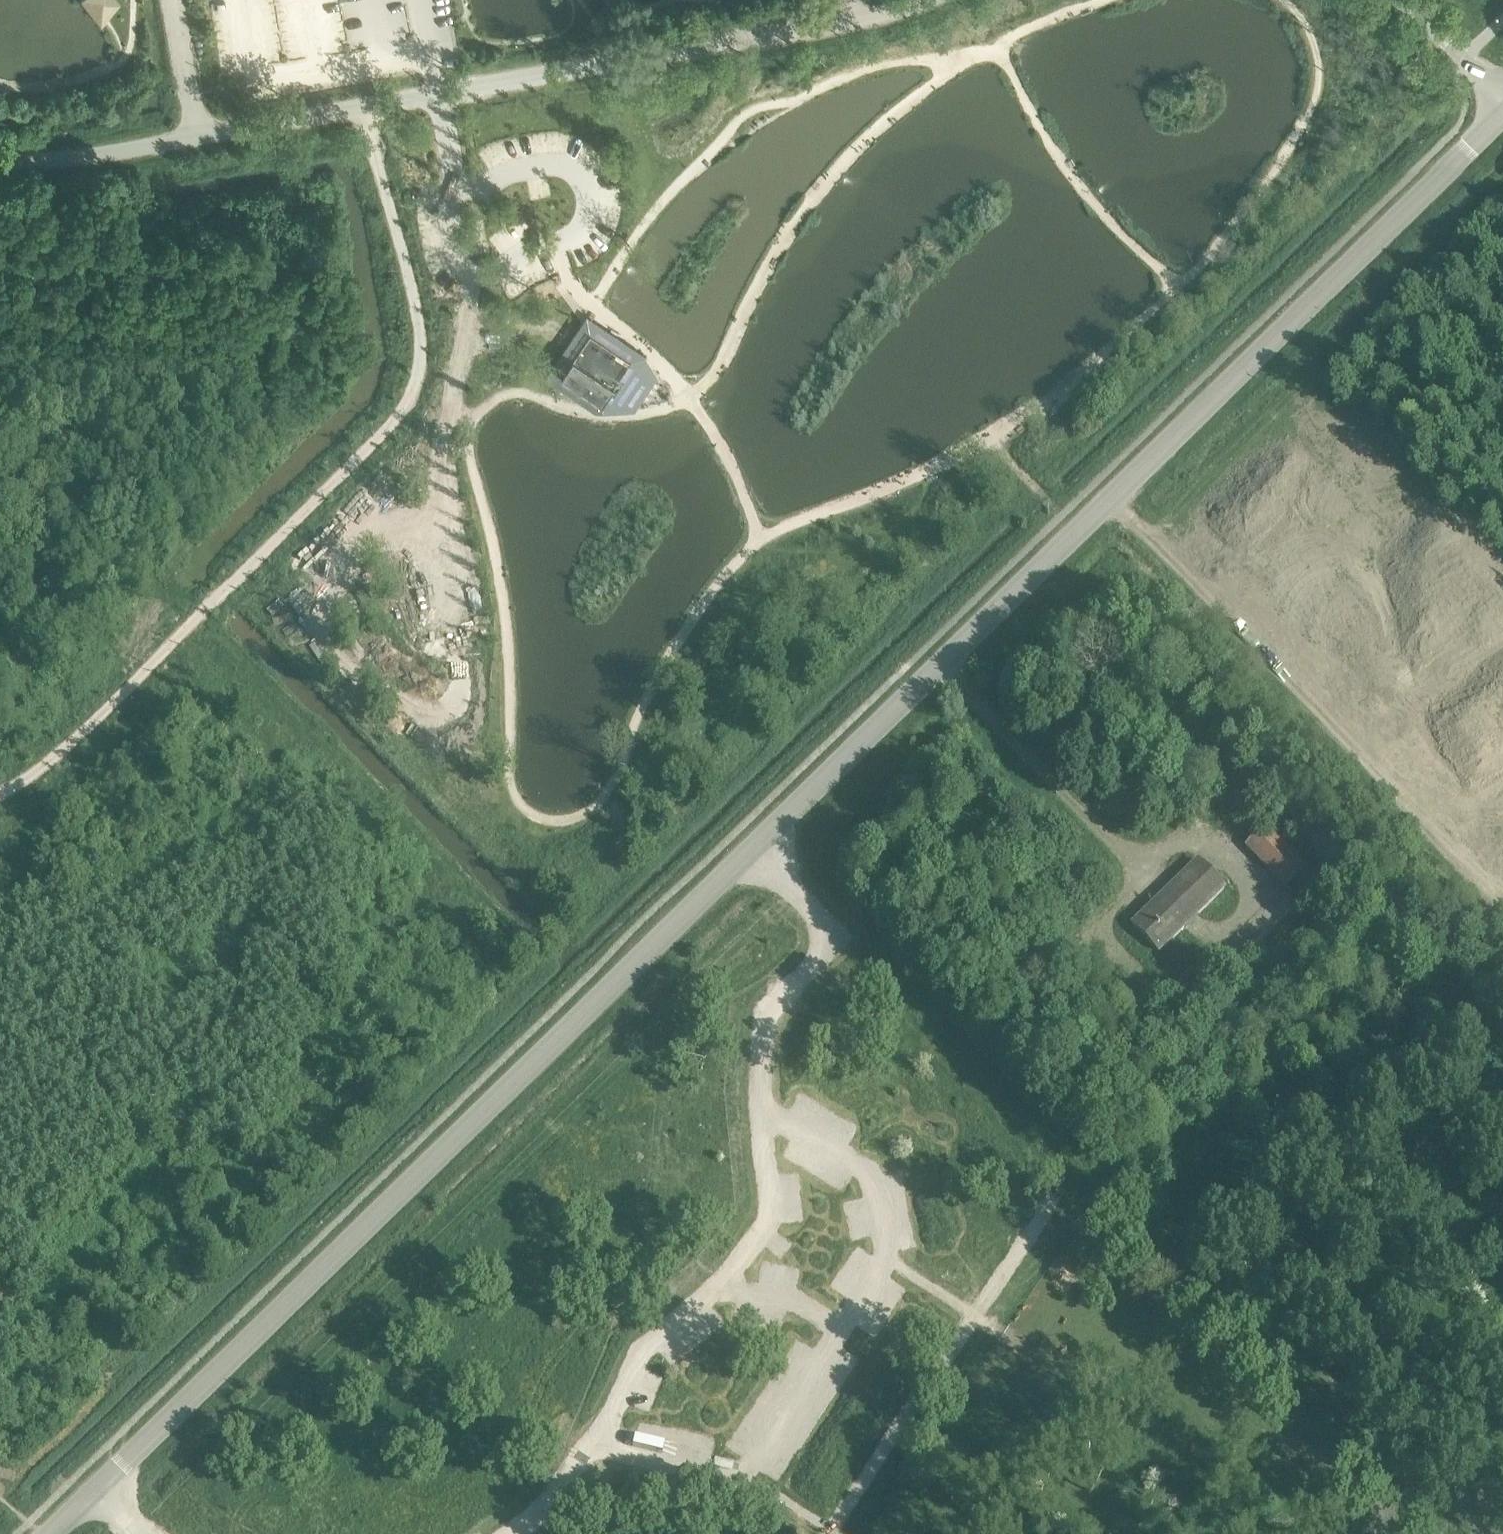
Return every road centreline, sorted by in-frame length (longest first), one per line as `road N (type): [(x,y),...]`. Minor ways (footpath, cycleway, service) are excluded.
road 1 (tertiary): [(45,1533),(1502,113)]
road 2 (unclassified): [(925,0),(198,139),(0,168)]
road 3 (track): [(0,791),(60,753),(409,401),(420,342),(377,161),(374,106)]
road 4 (unclassified): [(1502,101),(1405,0)]

